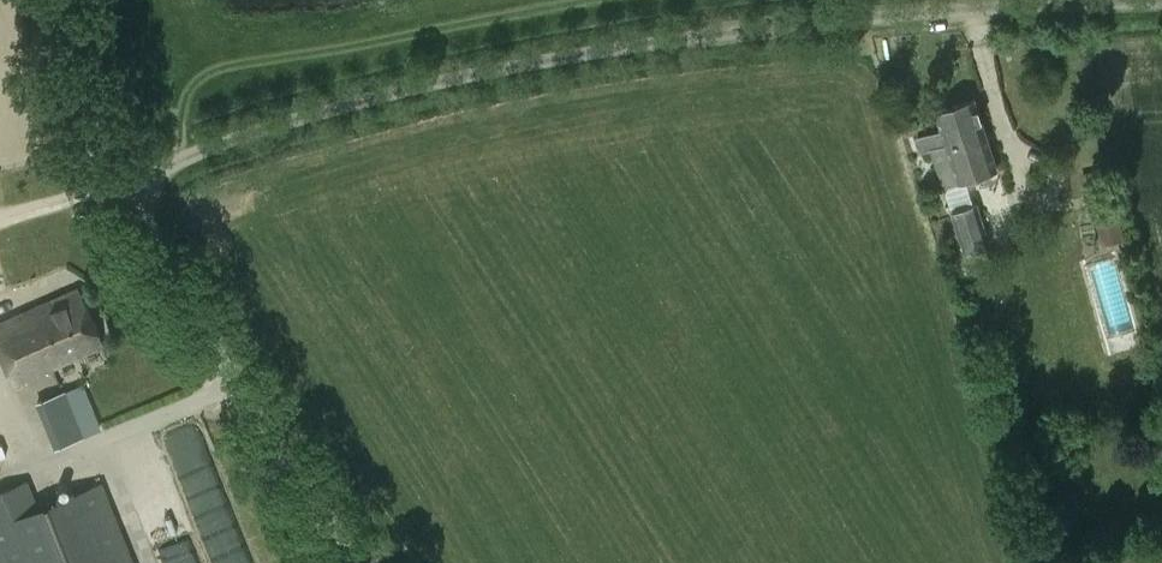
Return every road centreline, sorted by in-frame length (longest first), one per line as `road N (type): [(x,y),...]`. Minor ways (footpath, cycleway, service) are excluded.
road 1 (unclassified): [(1161,1),(801,24),(554,59),(372,98),(119,187)]
road 2 (unclassified): [(353,562),(119,187)]
road 3 (unclassified): [(119,187),(78,91),(60,0)]

